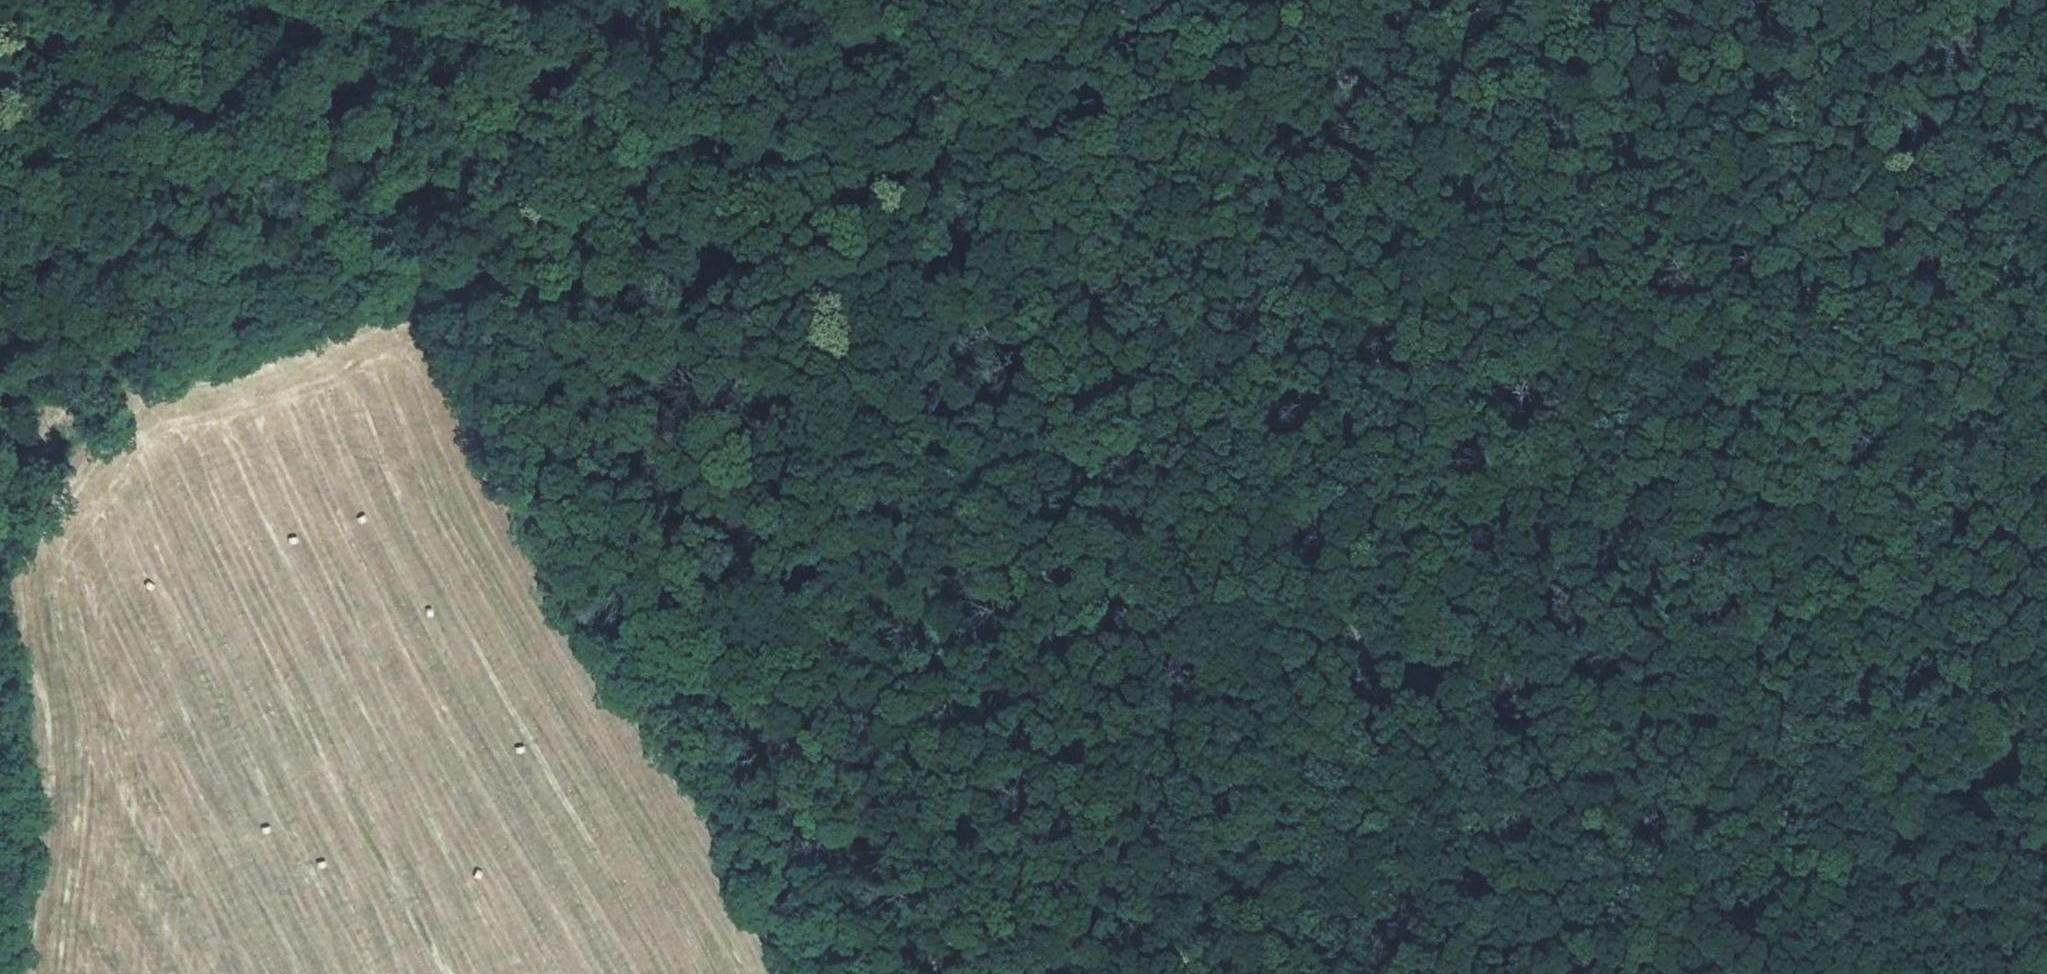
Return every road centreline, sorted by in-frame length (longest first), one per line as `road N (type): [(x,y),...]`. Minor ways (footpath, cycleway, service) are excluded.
road 1 (track): [(0,448),(110,386),(237,206),(279,201),(338,232),(427,221),(887,0)]
road 2 (track): [(1338,0),(1535,926)]
road 3 (track): [(2046,828),(1317,973)]

